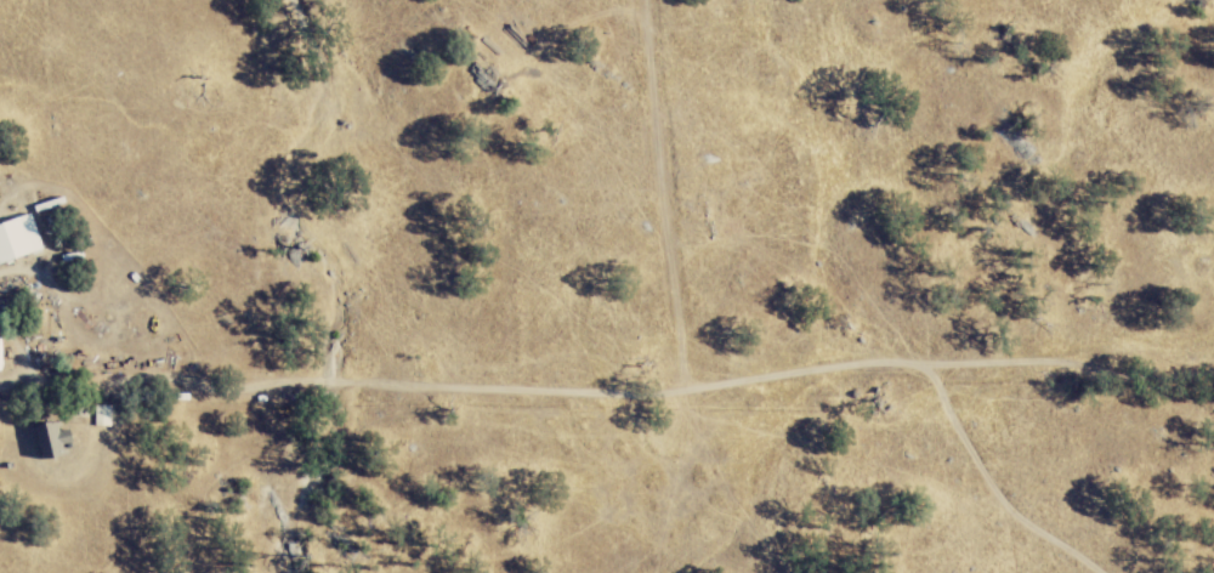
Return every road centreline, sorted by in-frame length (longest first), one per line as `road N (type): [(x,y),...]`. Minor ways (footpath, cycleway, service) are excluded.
road 1 (track): [(0,364),(597,376),(843,351),(1213,347)]

